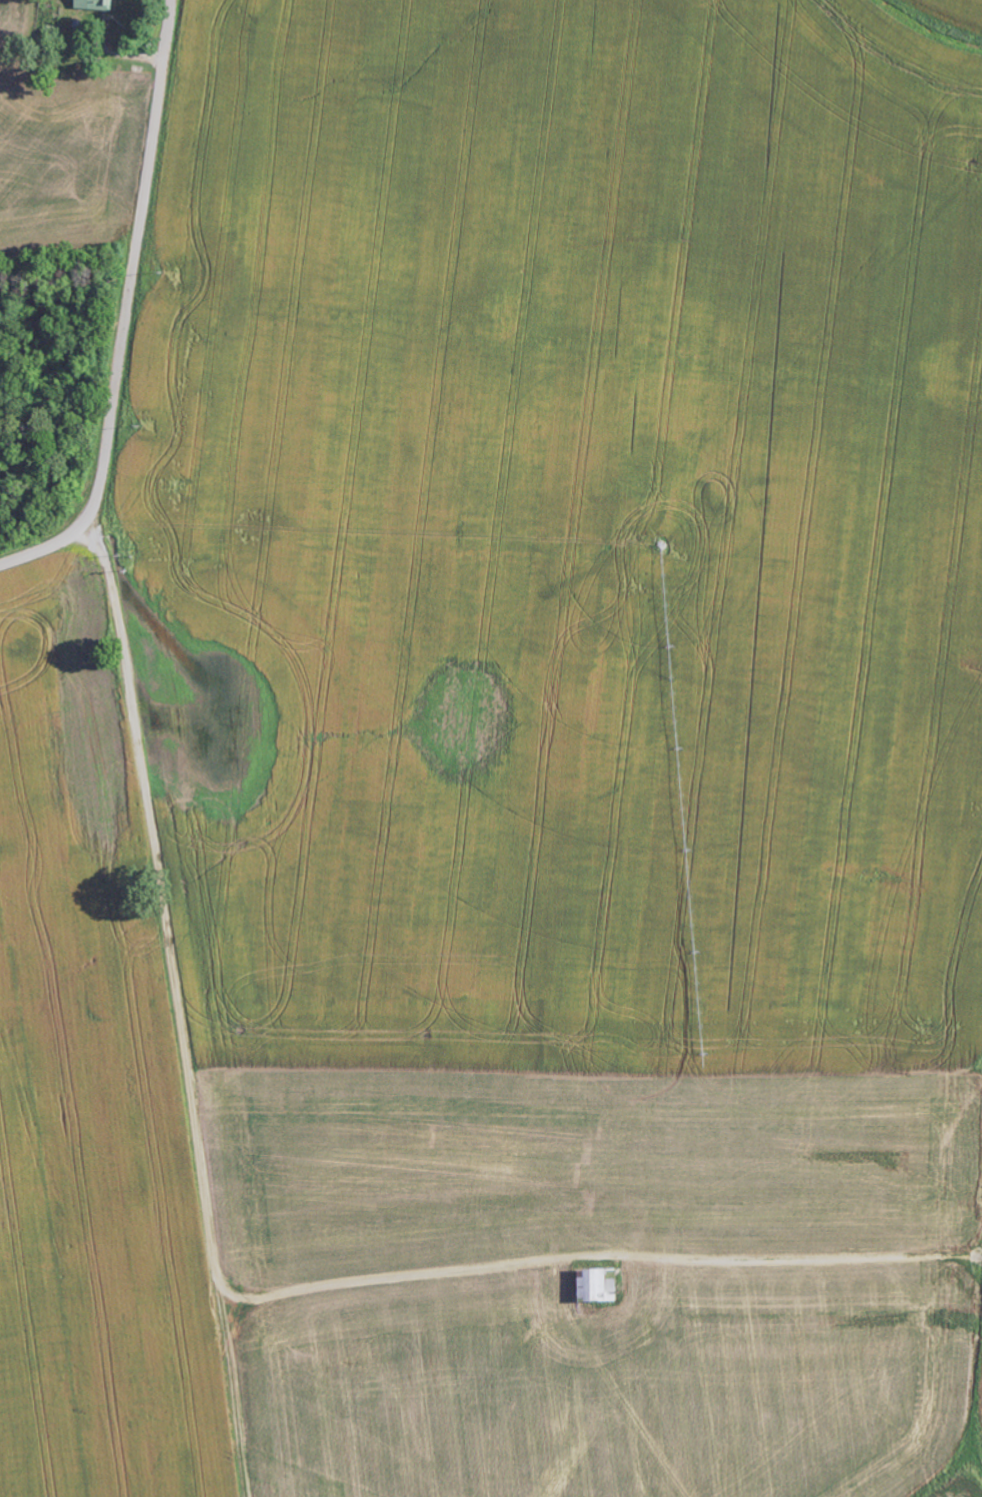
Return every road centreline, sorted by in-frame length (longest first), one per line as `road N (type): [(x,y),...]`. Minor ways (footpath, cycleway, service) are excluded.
road 1 (residential): [(275,1496),(262,1322),(87,522)]
road 2 (residential): [(262,1322),(981,1306)]
road 3 (residential): [(0,568),(75,533),(102,491),(174,0)]

